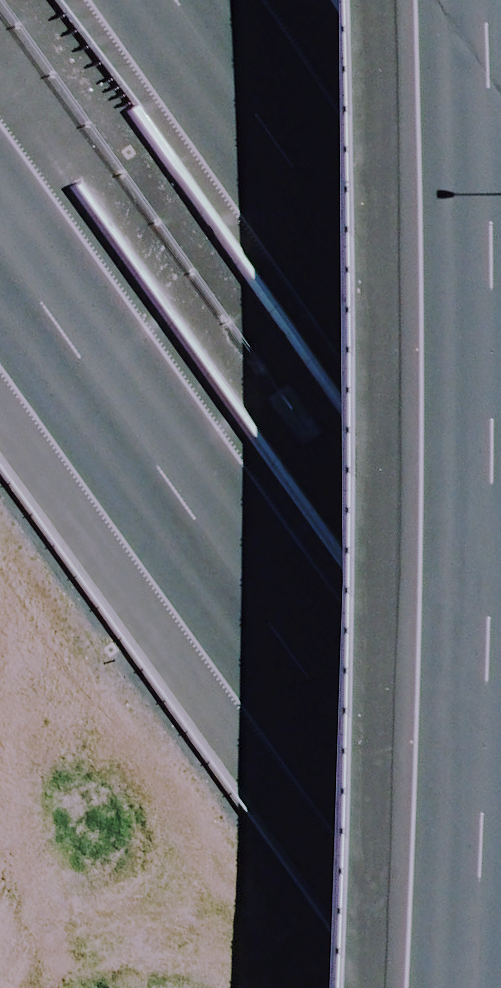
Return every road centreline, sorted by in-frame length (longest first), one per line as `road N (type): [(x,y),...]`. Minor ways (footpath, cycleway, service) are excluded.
road 1 (motorway): [(484,0),(493,350),(475,987)]
road 2 (motorway): [(500,954),(0,251)]
road 3 (motorway): [(172,0),(500,459)]

